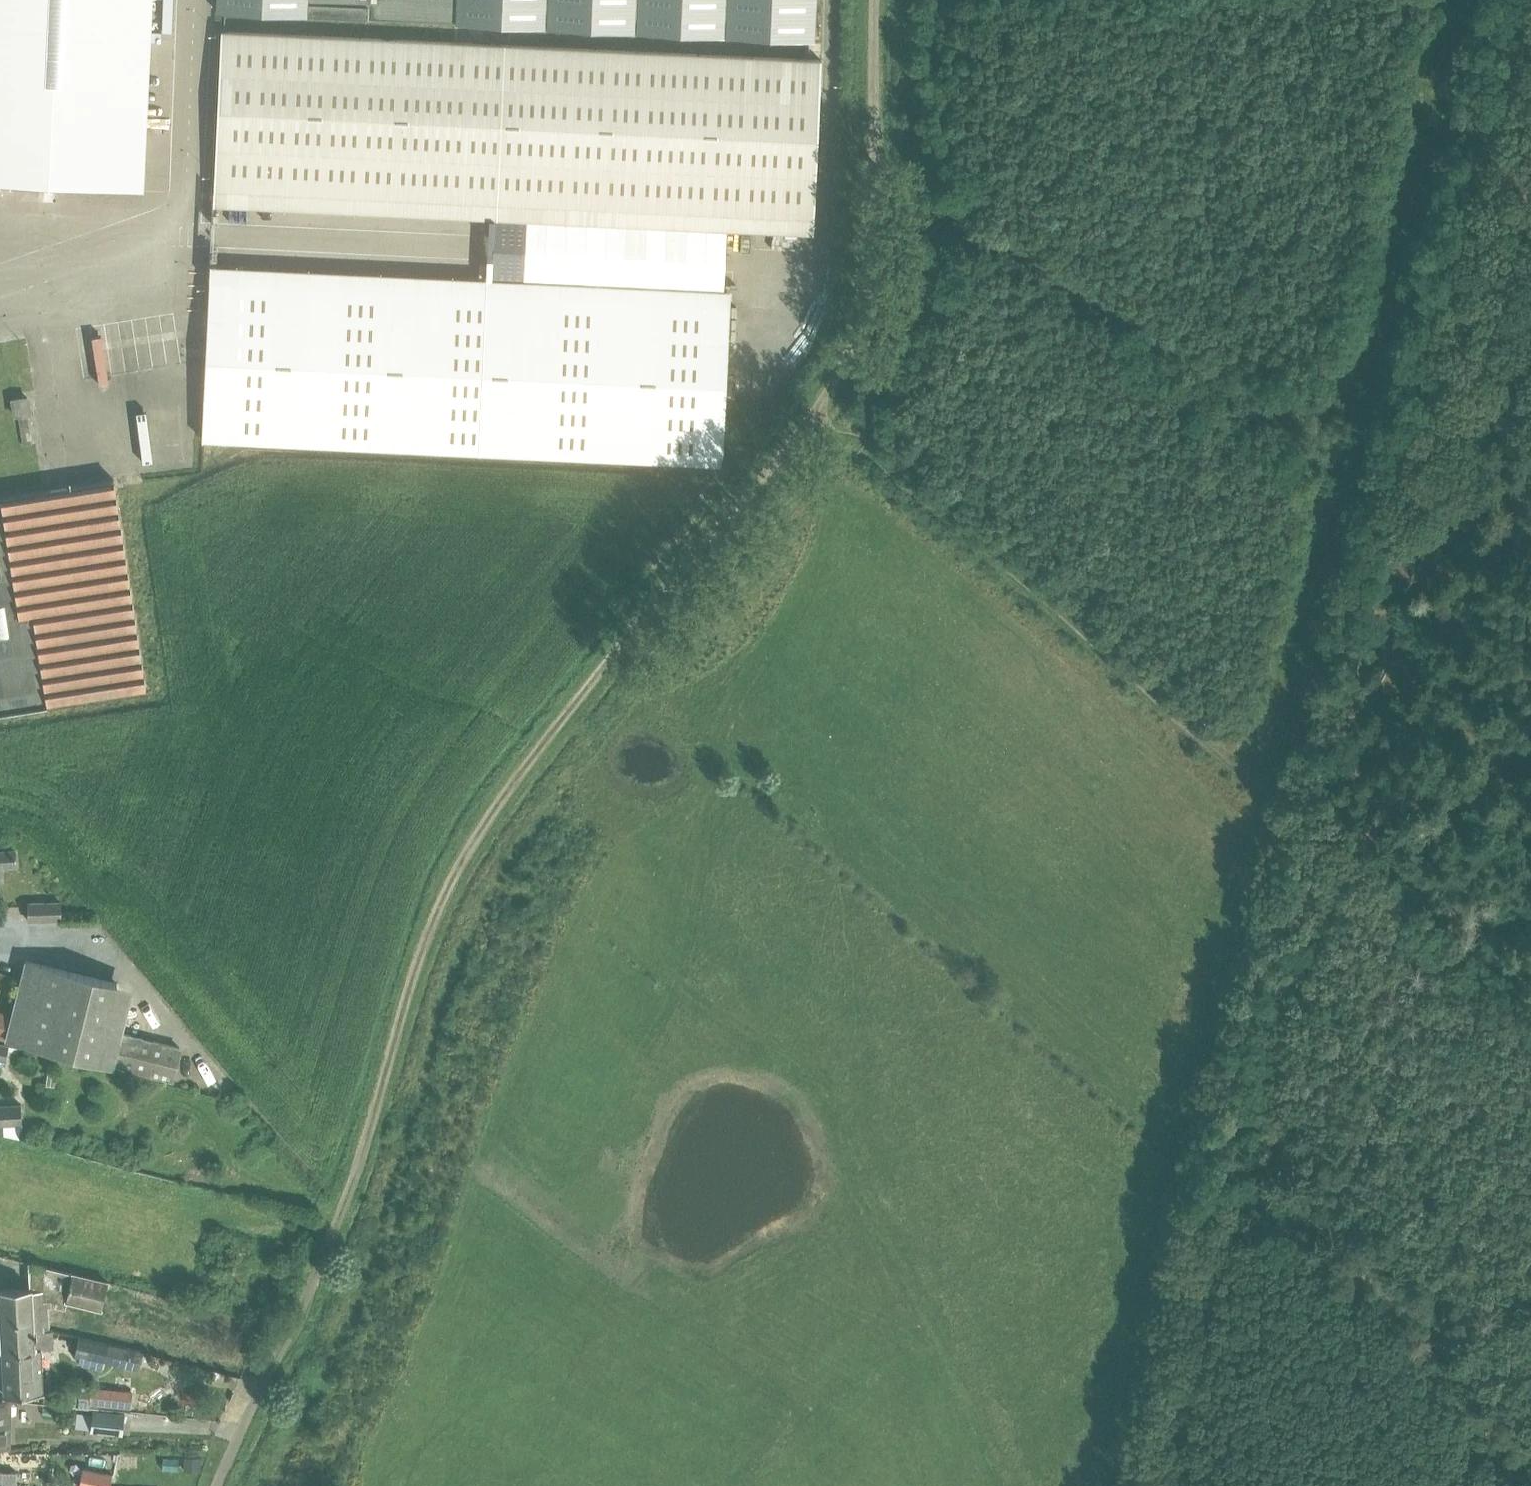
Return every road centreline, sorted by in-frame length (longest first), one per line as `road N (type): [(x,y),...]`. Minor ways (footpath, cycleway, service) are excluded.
road 1 (track): [(874,0),(871,260),(847,353),(813,414),(523,768),(453,876),(347,1198),(218,1485)]

